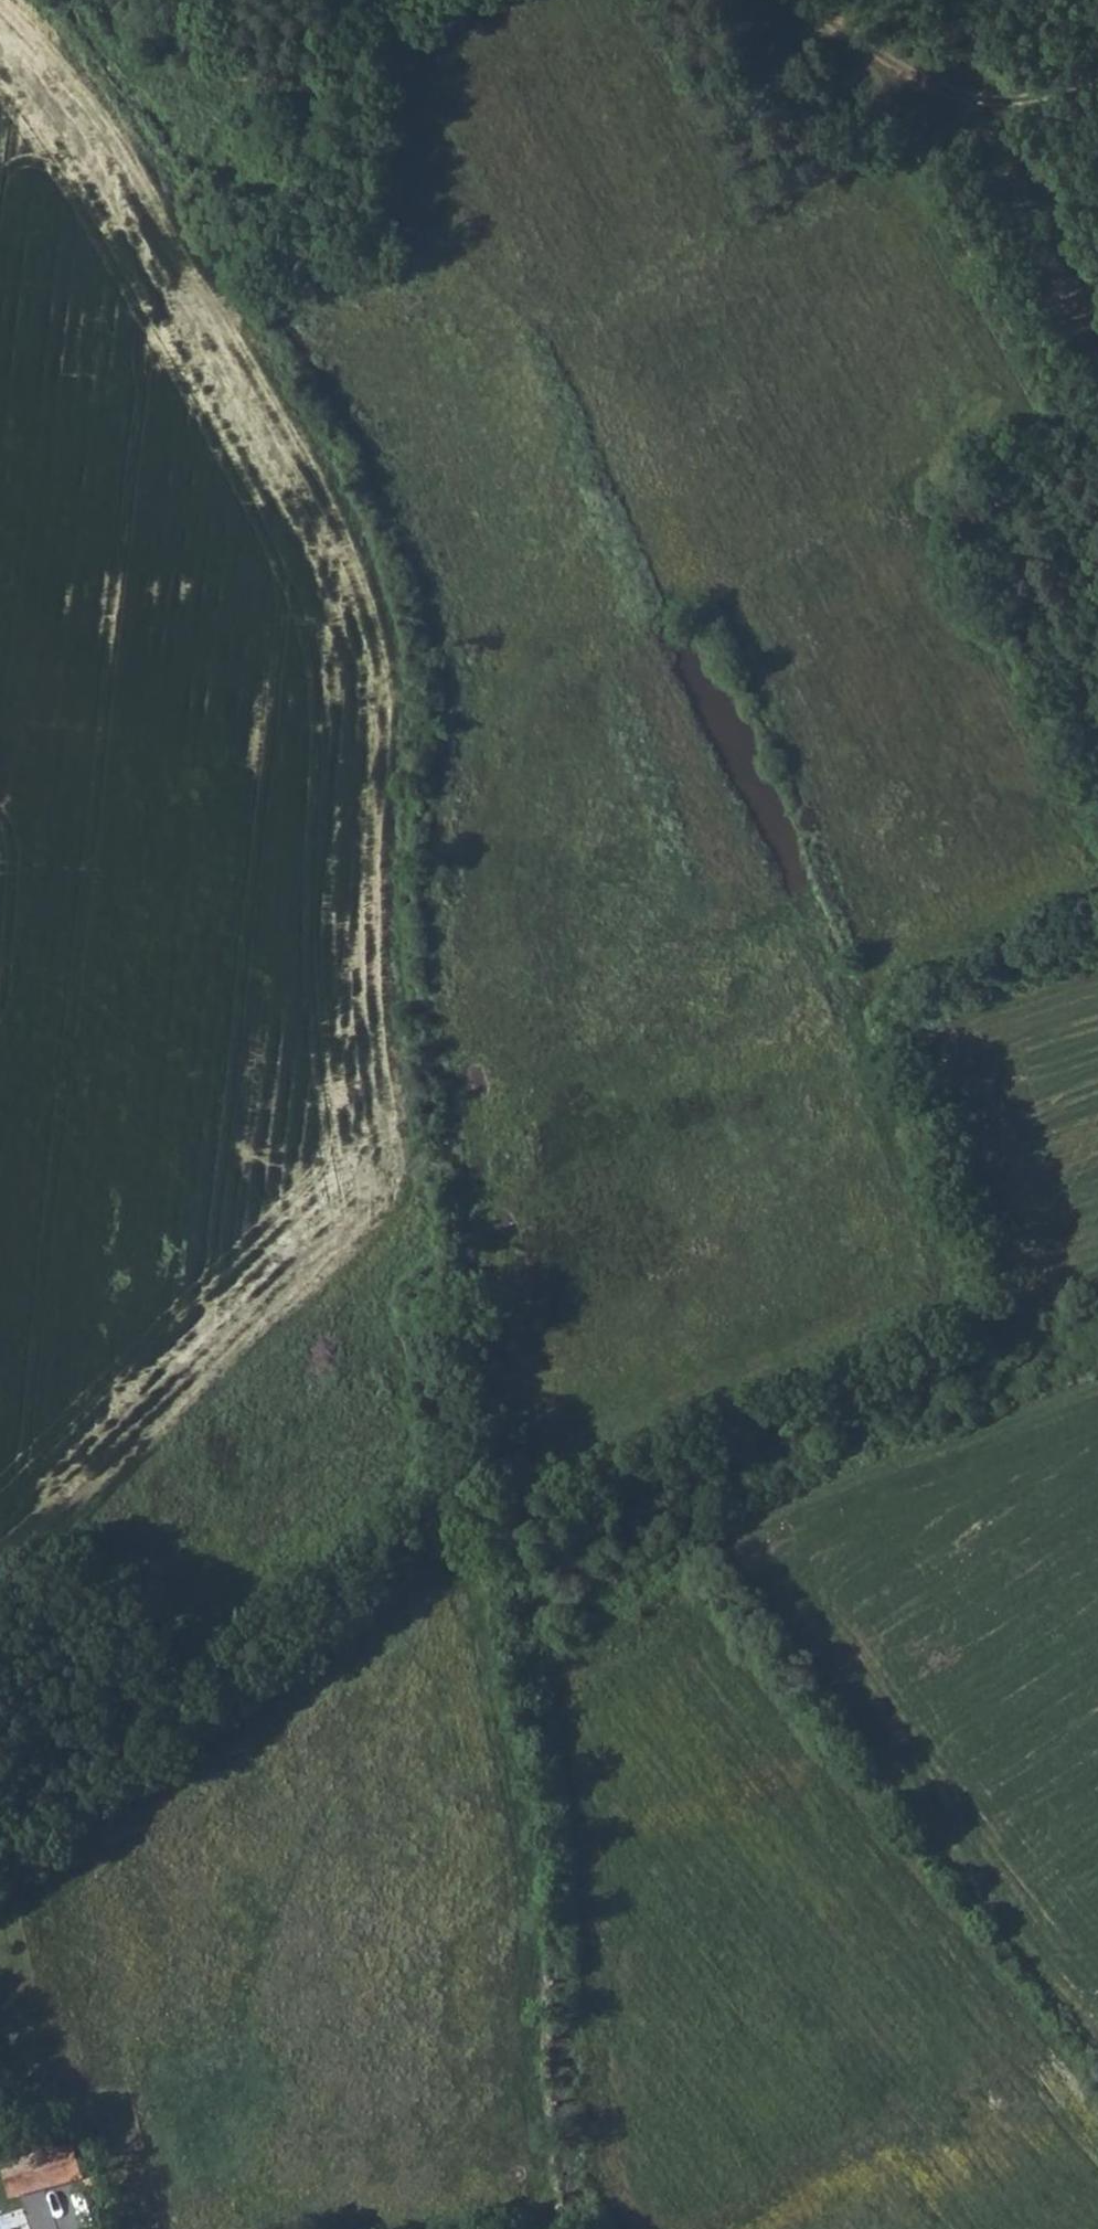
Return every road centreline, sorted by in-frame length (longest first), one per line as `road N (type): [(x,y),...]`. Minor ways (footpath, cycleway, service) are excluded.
road 1 (track): [(1097,77),(1015,109),(966,103),(859,46),(794,0)]
road 2 (track): [(0,1840),(96,1774),(120,1742)]

